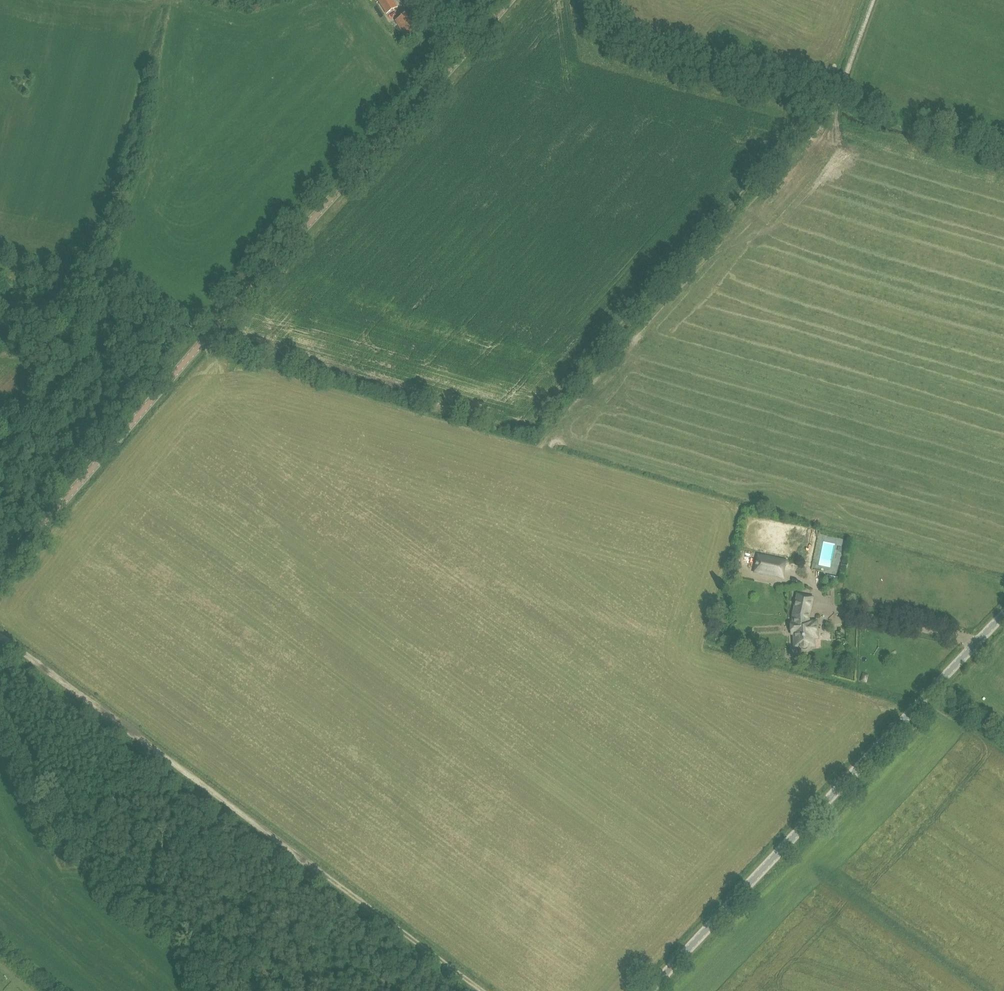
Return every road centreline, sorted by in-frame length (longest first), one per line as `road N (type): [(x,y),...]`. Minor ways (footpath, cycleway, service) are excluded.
road 1 (unclassified): [(11,562),(513,0)]
road 2 (track): [(0,631),(487,990)]
road 3 (unclassified): [(650,990),(1003,614)]

